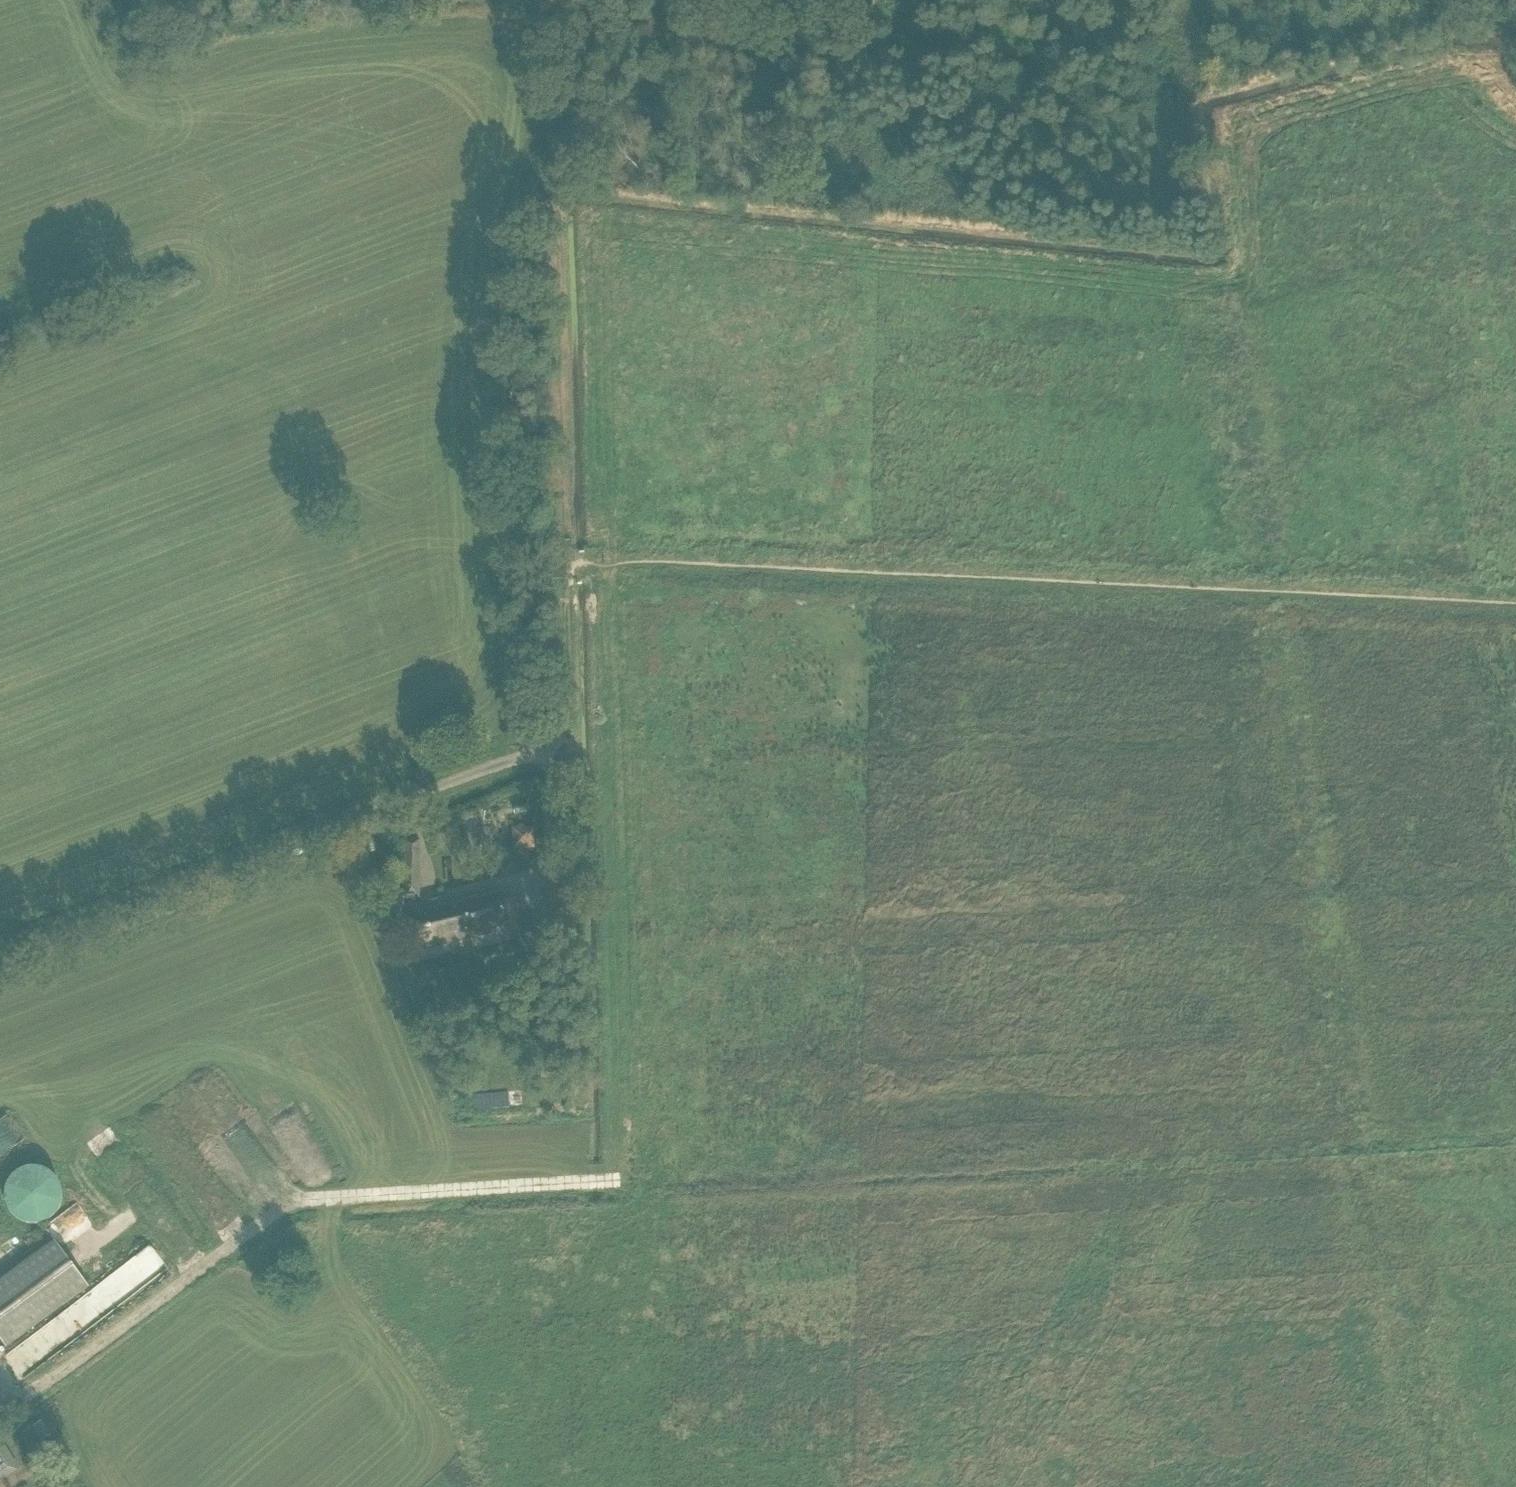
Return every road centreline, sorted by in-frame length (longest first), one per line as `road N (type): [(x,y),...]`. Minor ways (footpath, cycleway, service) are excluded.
road 1 (unclassified): [(0,956),(528,754)]
road 2 (track): [(582,0),(578,80),(558,163),(563,559)]
road 3 (track): [(563,559),(566,725),(528,754)]

